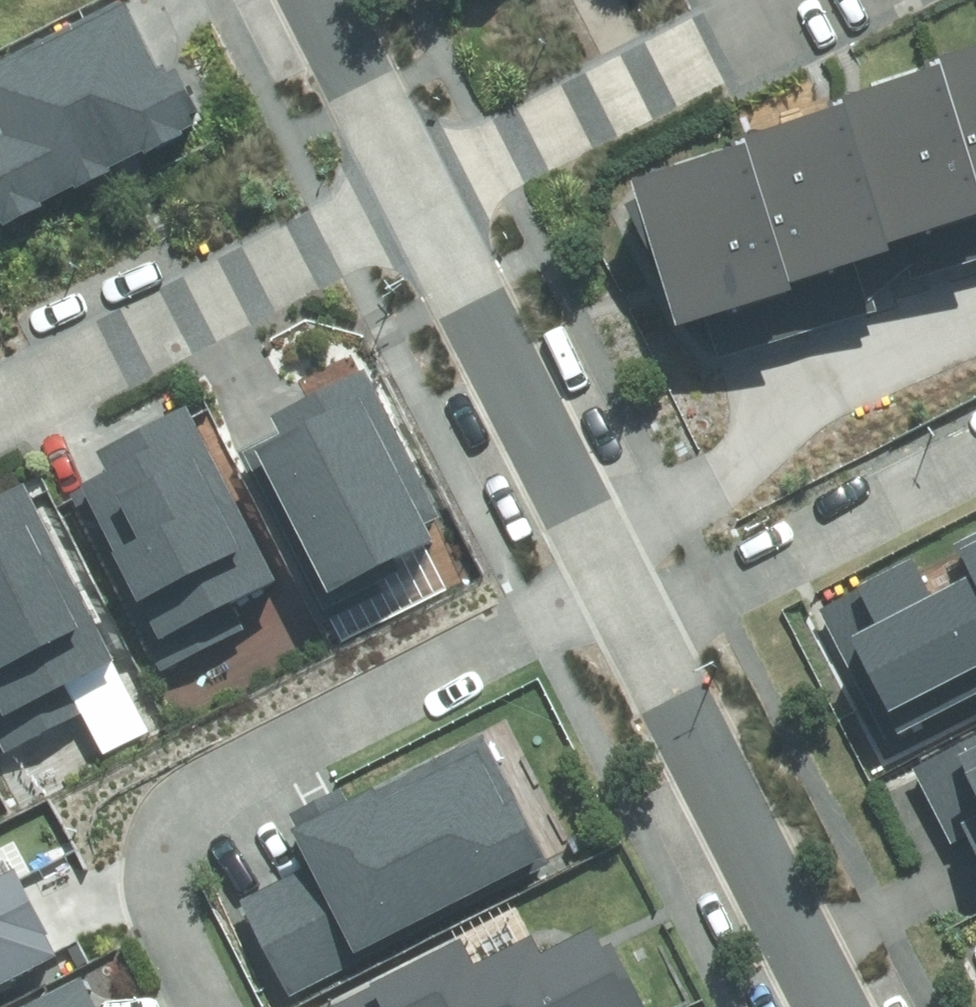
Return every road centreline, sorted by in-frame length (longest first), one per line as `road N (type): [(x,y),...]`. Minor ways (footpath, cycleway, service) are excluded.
road 1 (residential): [(604,561),(185,790),(162,854),(169,917),(214,1006)]
road 2 (residential): [(0,399),(401,188)]
road 3 (residential): [(636,620),(831,1006)]
road 4 (residential): [(401,188),(604,561)]
road 5 (residential): [(401,188),(727,24),(755,0)]
road 6 (residential): [(636,620),(975,455)]
road 7 (residential): [(304,0),(401,188)]

